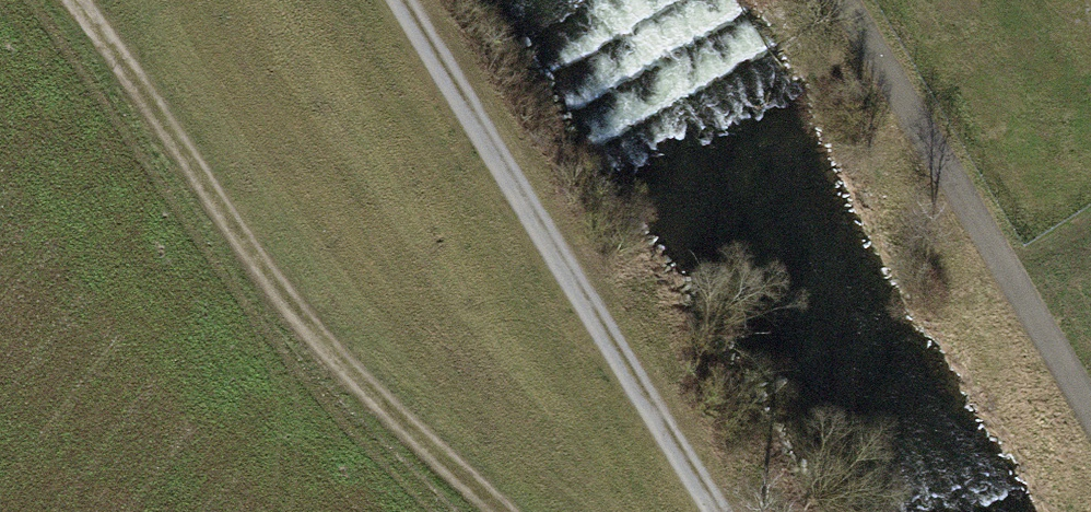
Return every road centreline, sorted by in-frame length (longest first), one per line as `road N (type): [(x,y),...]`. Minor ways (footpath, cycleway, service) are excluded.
road 1 (track): [(488,511),(318,357),(62,0)]
road 2 (track): [(720,511),(398,0)]
road 3 (track): [(854,0),(1090,398)]

